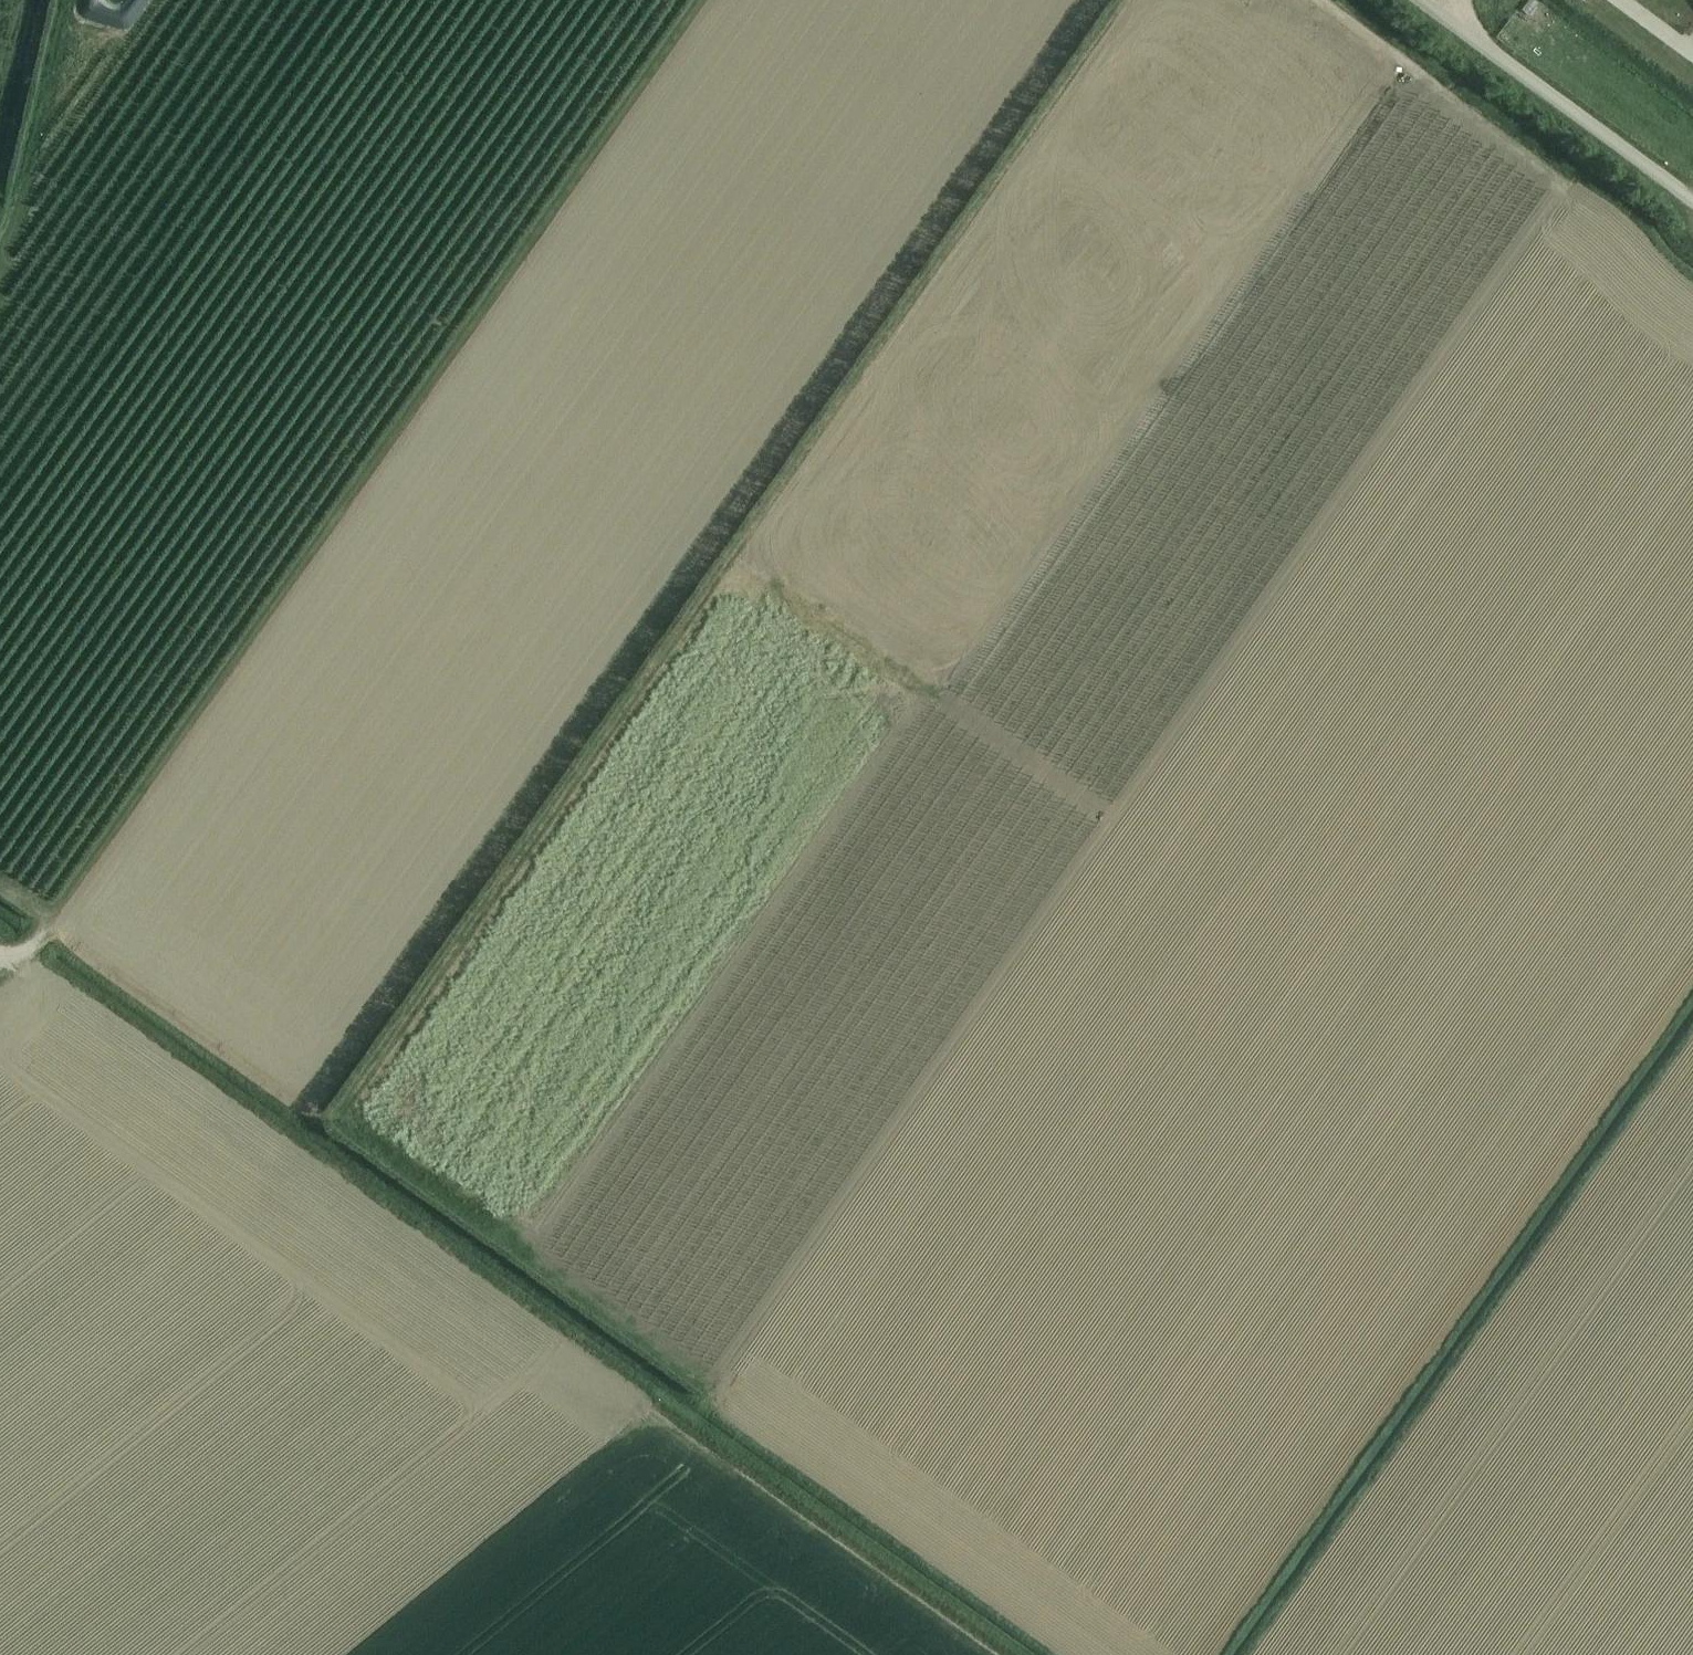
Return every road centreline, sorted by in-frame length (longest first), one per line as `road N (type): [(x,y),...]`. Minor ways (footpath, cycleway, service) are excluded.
road 1 (unclassified): [(1692,198),(1455,21)]

